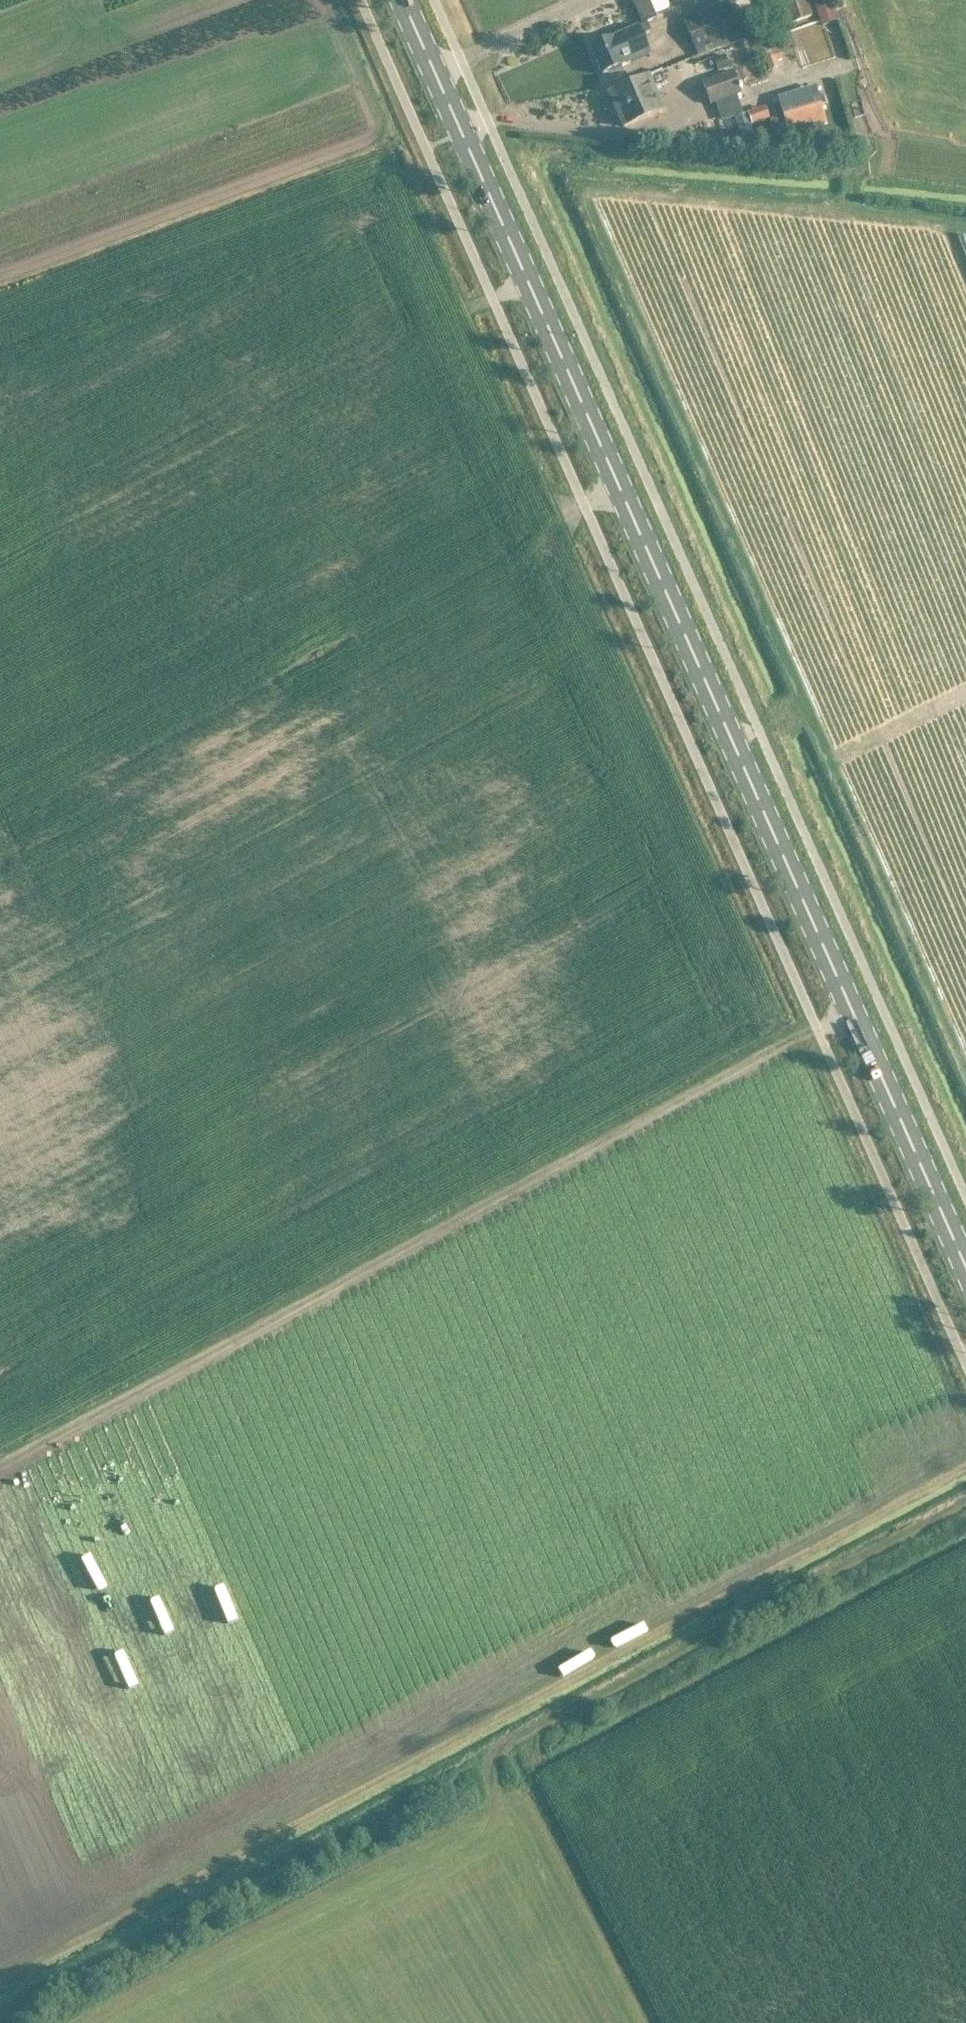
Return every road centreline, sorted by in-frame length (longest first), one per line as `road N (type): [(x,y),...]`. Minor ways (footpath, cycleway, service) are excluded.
road 1 (secondary): [(965,1278),(402,0)]

